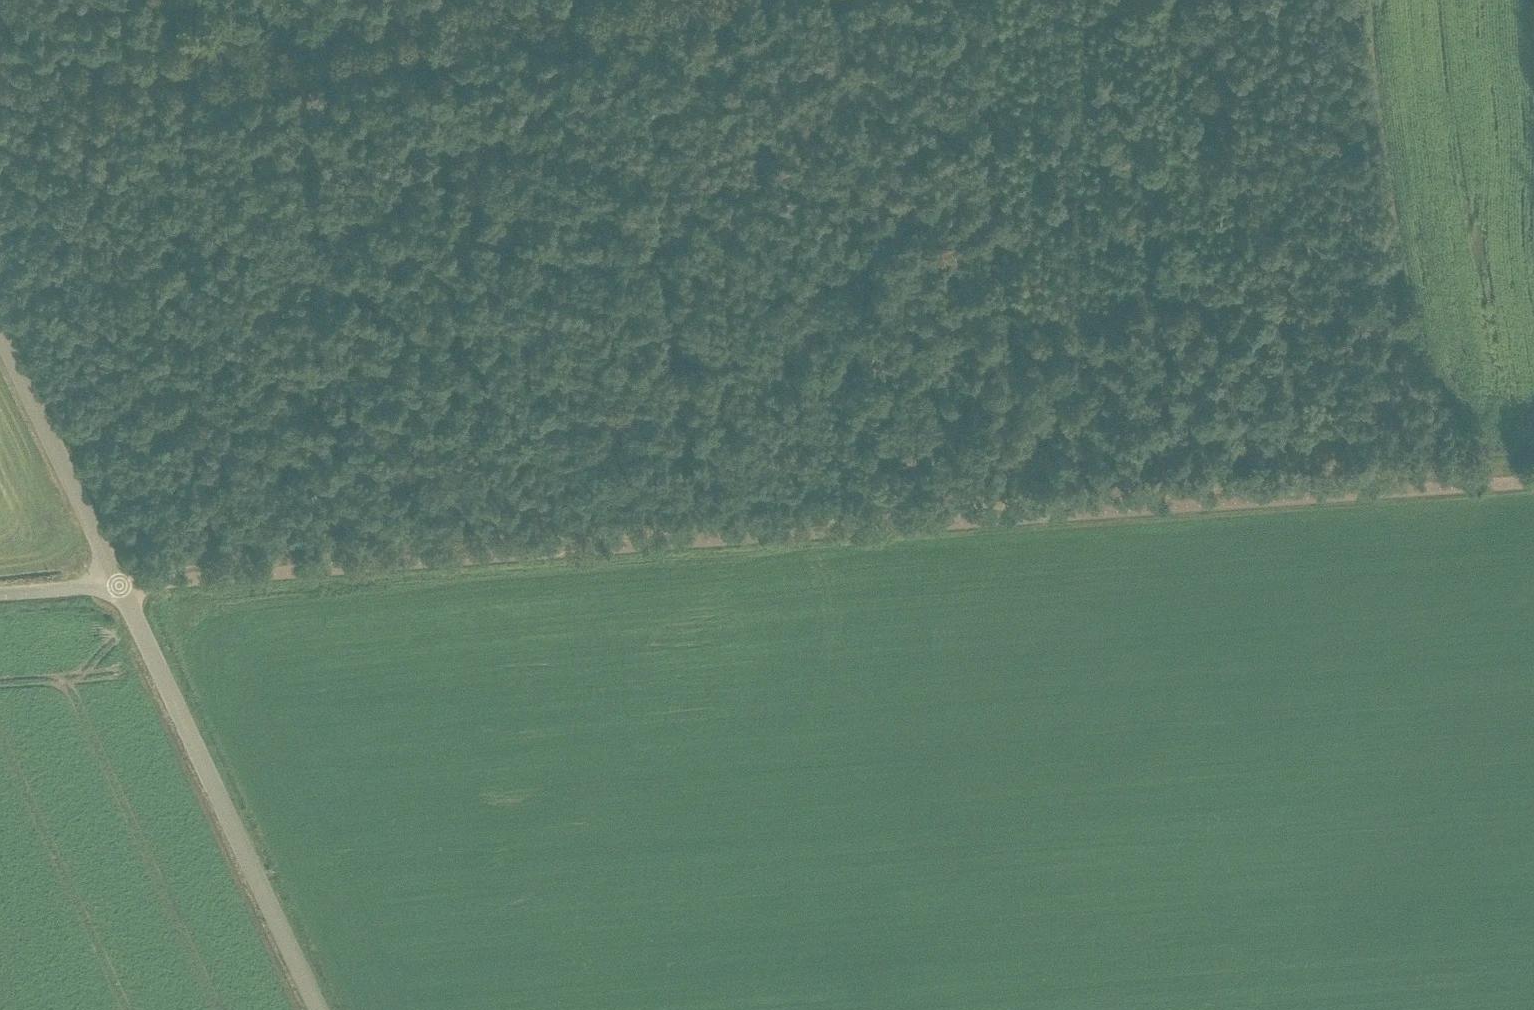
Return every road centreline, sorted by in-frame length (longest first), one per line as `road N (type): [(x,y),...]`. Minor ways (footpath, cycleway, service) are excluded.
road 1 (track): [(1191,0),(1344,496)]
road 2 (track): [(614,0),(693,474)]
road 3 (unclassified): [(319,1009),(119,585)]
road 4 (track): [(94,59),(471,0)]
road 5 (unclassified): [(119,585),(0,332)]

